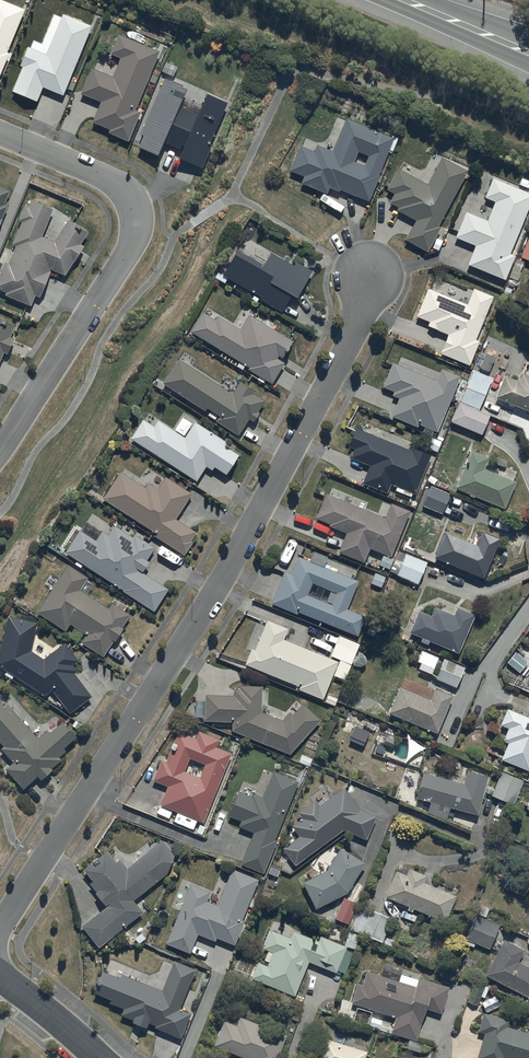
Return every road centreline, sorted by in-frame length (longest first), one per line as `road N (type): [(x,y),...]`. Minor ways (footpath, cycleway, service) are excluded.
road 1 (residential): [(370,273),(361,319),(270,494),(169,668),(0,929)]
road 2 (residential): [(0,132),(118,183),(131,195),(136,220),(124,260),(0,449)]
road 3 (trunk): [(528,63),(390,0)]
road 4 (residential): [(101,1057),(0,975)]

